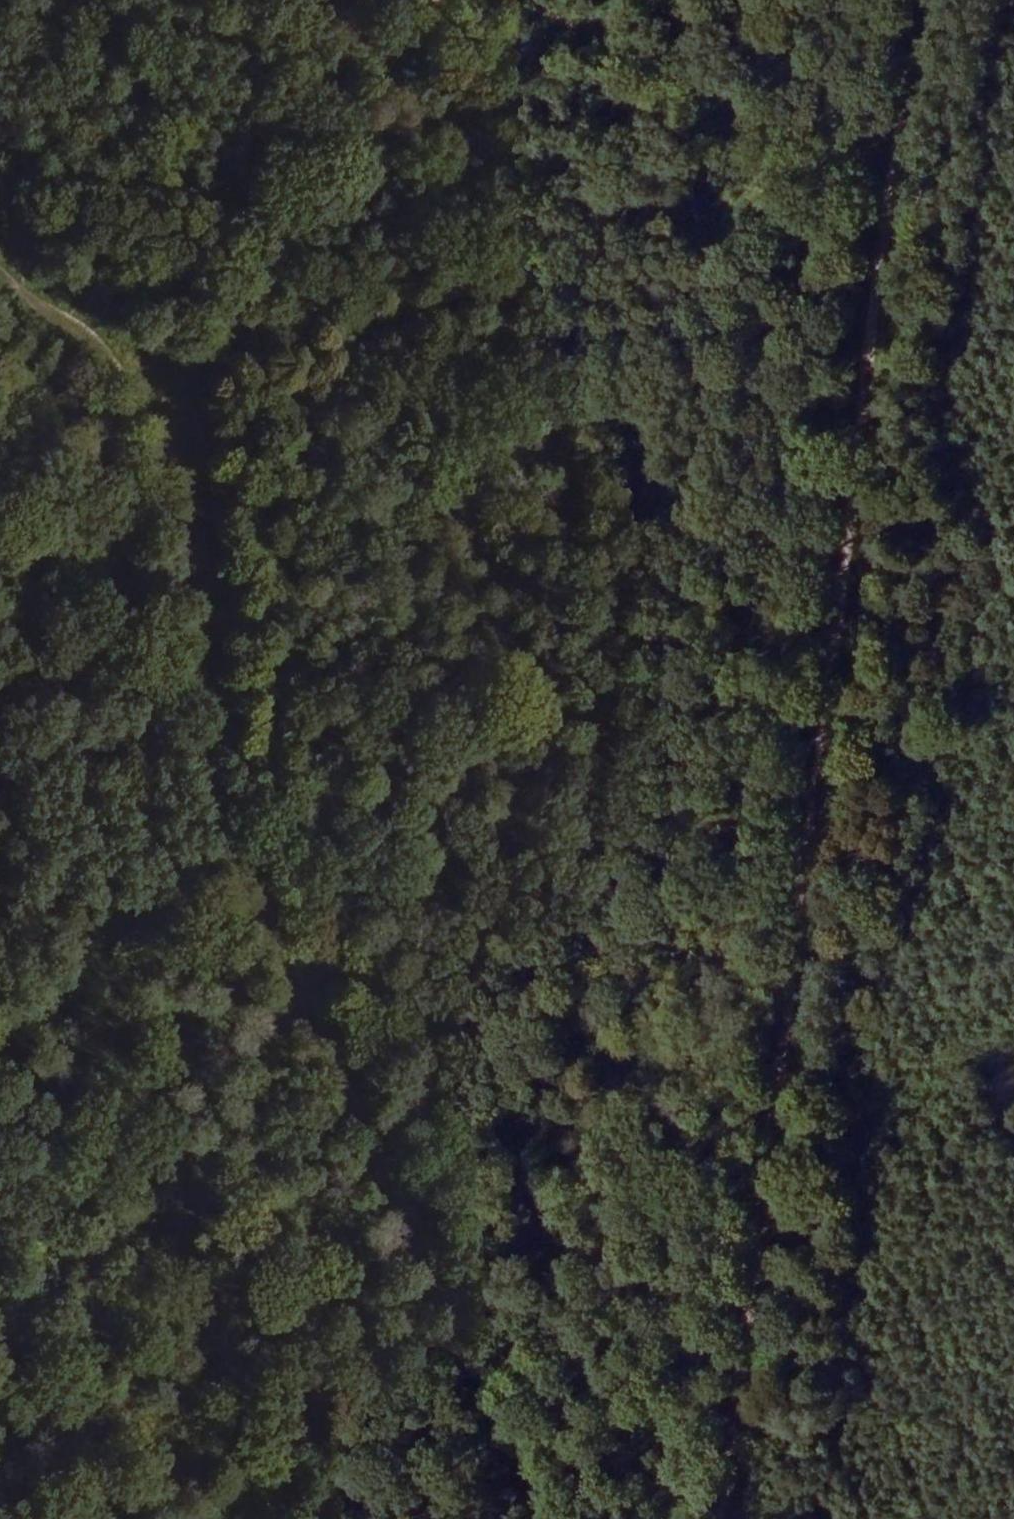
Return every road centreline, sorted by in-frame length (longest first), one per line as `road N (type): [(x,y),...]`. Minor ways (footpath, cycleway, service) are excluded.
road 1 (track): [(720,1518),(911,0)]

